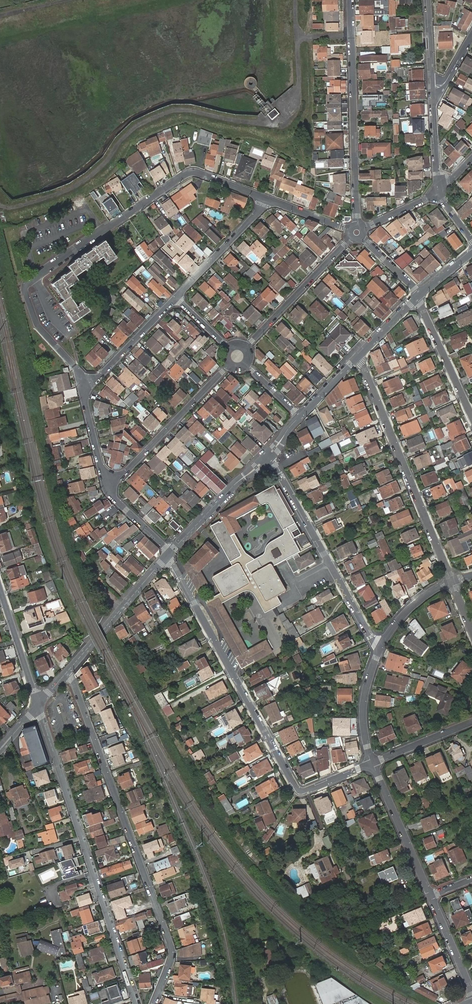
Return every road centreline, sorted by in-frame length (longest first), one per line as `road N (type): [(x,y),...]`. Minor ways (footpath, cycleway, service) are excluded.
road 1 (residential): [(267,200),(186,173),(30,280),(24,288),(37,325),(76,367),(82,388)]
road 2 (residential): [(154,1003),(172,951),(66,673)]
road 3 (residential): [(372,763),(297,790),(169,552)]
road 4 (tertiary): [(38,706),(138,1003)]
road 5 (residential): [(452,581),(359,356)]
road 6 (residential): [(359,222),(351,0)]
road 7 (residential): [(270,457),(378,650)]
road 8 (residential): [(228,364),(110,488)]
road 9 (tertiary): [(66,673),(169,552)]
road 10 (residential): [(351,238),(244,347)]
road 11 (residential): [(372,763),(430,896)]
road 12 (tertiary): [(169,552),(270,457)]
road 13 (residential): [(471,418),(419,293)]
road 14 (residential): [(267,200),(176,297)]
road 15 (residential): [(176,297),(82,388)]
road 16 (tertiary): [(0,591),(38,706)]

